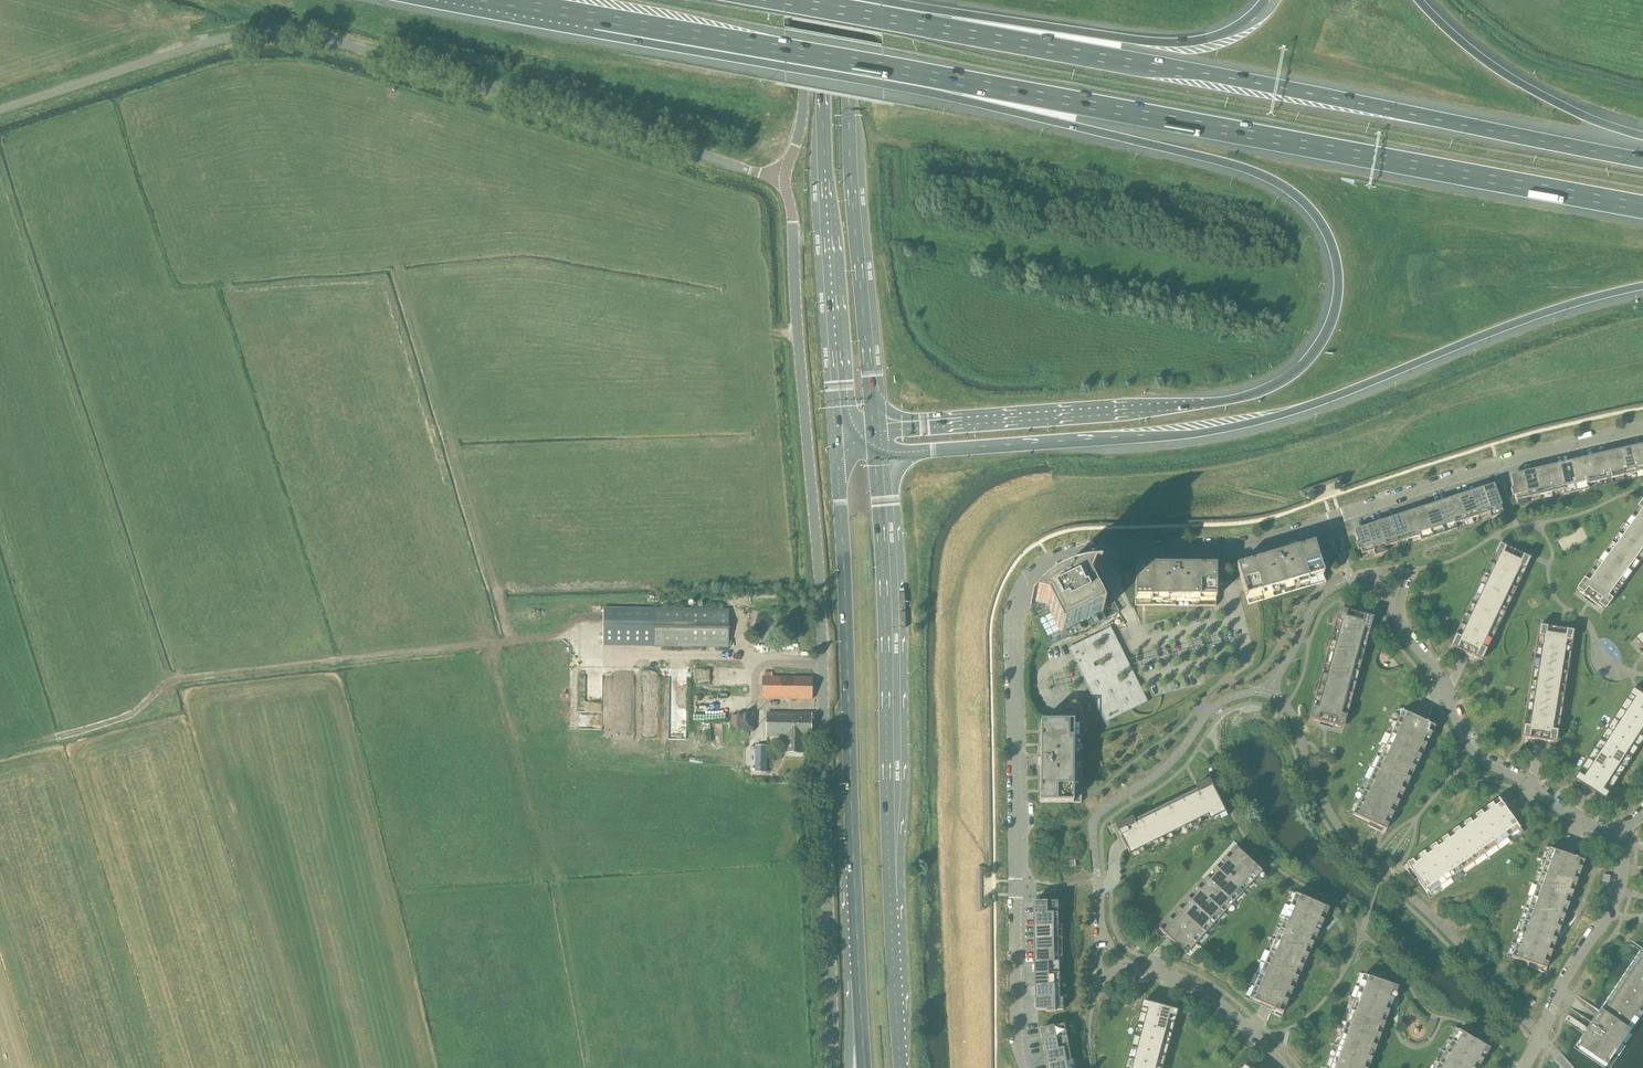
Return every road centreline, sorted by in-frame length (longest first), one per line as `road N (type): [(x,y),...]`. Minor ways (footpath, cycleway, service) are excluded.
road 1 (residential): [(1023,1067),(1013,622),(1038,571),(1087,550),(1274,539),(1528,456),(1642,430)]
road 2 (motorway): [(924,74),(983,104),(1276,181),(1324,226),(1337,255),(1337,297),(1324,336),(1298,370),(1245,397),(875,428)]
road 3 (unclassified): [(828,1067),(827,713),(793,216),(784,181)]
road 4 (unclassified): [(0,110),(210,41),(287,35),(349,46),(784,181)]
road 5 (motorway): [(880,454),(1201,433),(1304,408),(1514,322),(1642,285)]
road 6 (motorway): [(1642,159),(883,13)]
road 7 (motorway): [(924,74),(1642,207)]
road 8 (primary): [(840,443),(866,1067)]
road 9 (primary): [(901,1067),(880,454)]
road 10 (primary): [(821,0),(840,443)]
road 11 (primary): [(875,428),(852,193),(846,0)]
road 12 (motorway): [(513,0),(924,74)]
road 13 (motorway): [(1268,0),(1239,27),(1178,42),(955,13),(883,13)]
road 14 (residential): [(1623,829),(1579,822),(1479,757),(1394,607)]
road 15 (motorway): [(1642,136),(1511,79),(1419,0)]
road 16 (residential): [(1540,1037),(1619,893),(1623,829)]
road 17 (residential): [(1286,1067),(1197,988),(1129,966)]
road 18 (unclassified): [(784,181),(803,110),(801,0)]

